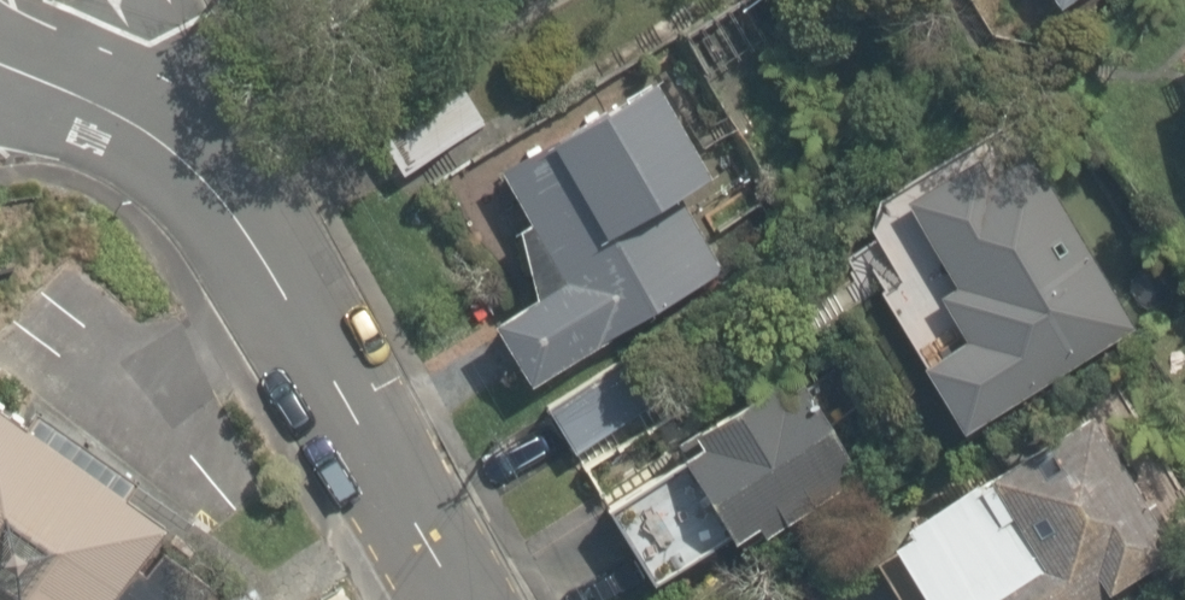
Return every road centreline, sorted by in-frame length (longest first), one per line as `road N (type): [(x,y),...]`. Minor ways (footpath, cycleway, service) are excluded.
road 1 (residential): [(458,599),(351,401),(240,221),(135,126)]
road 2 (residential): [(135,126),(0,66)]
road 3 (residential): [(143,0),(150,43),(135,126)]

